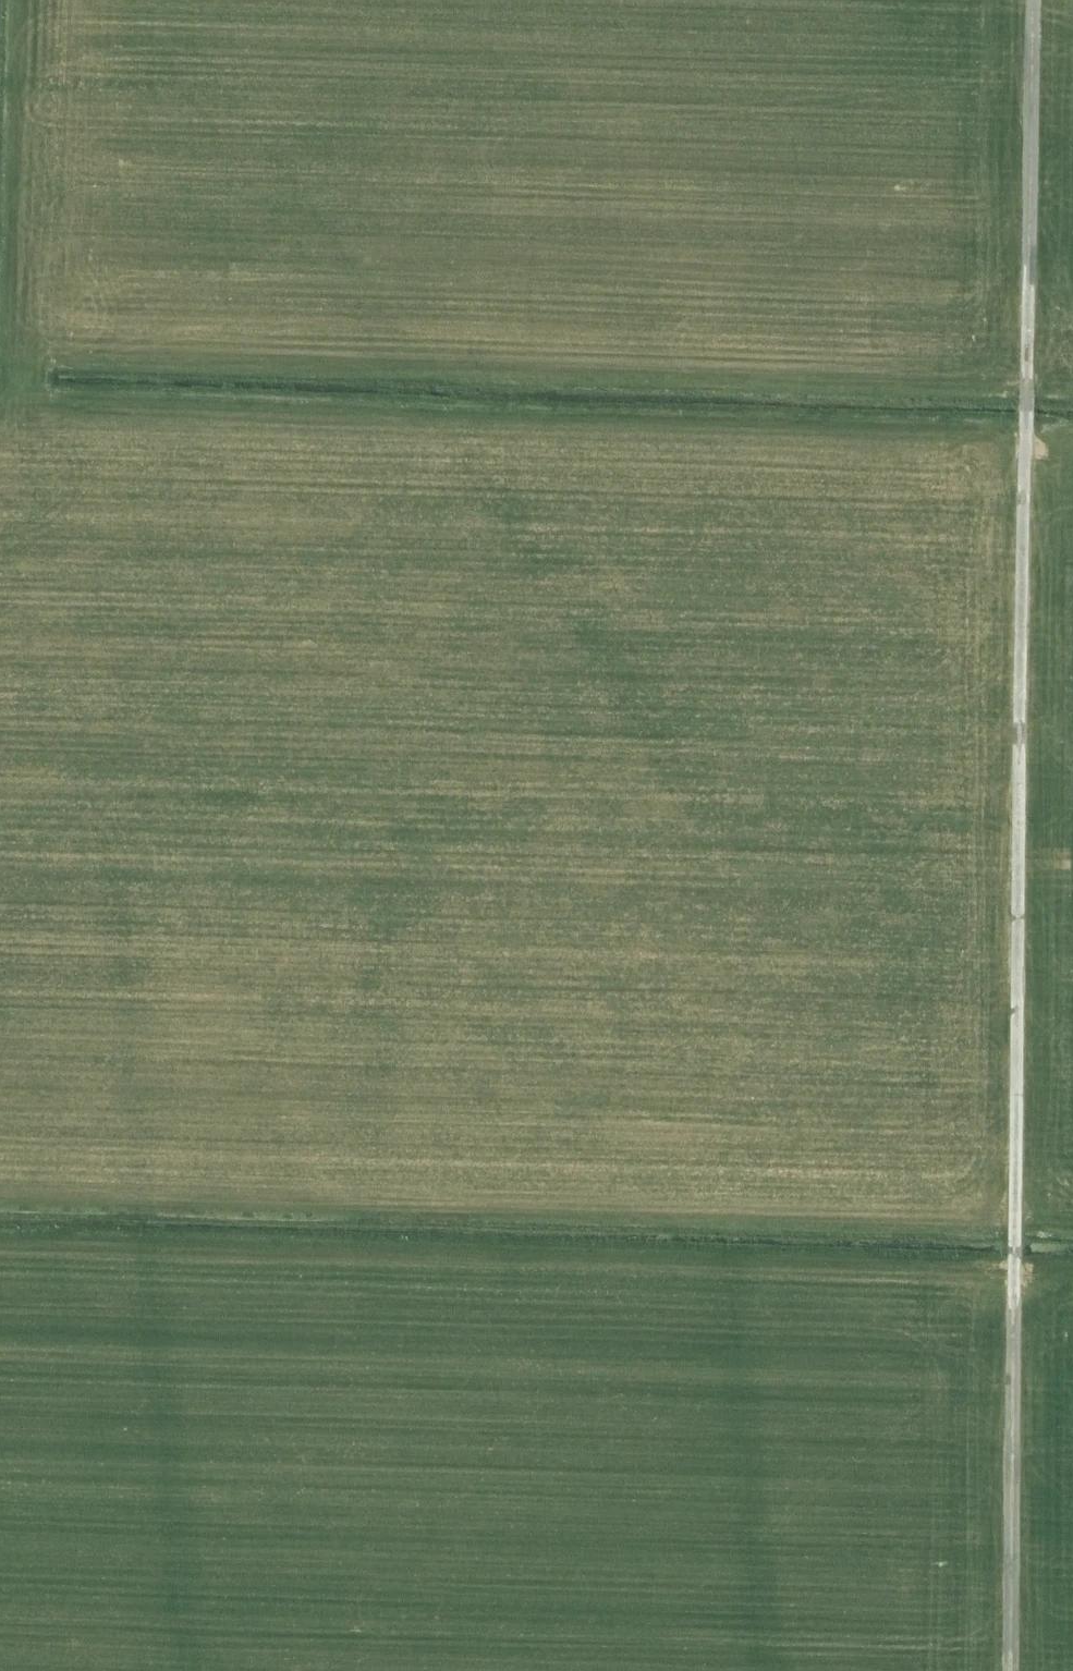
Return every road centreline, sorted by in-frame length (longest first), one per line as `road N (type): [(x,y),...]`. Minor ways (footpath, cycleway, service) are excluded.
road 1 (track): [(1008,1670),(1034,0)]

